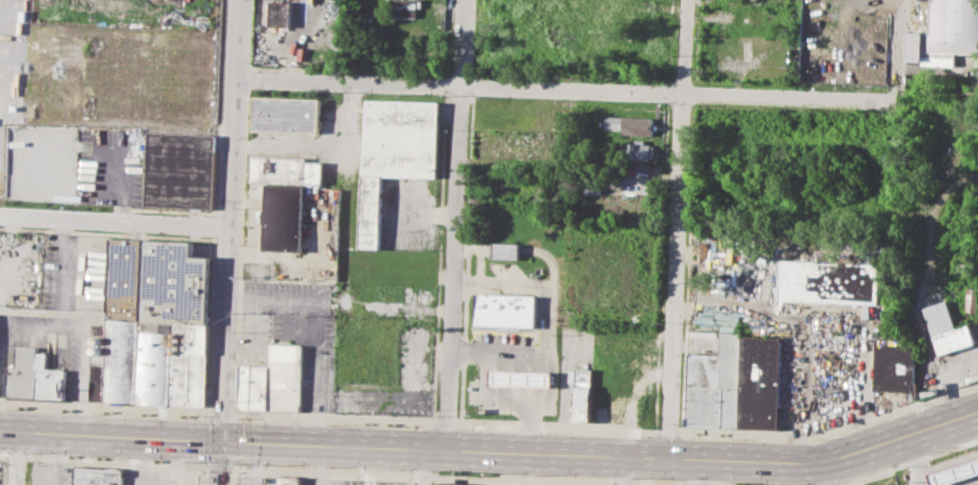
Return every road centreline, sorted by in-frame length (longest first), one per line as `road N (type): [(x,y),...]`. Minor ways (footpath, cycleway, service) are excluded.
road 1 (secondary): [(977,410),(827,461),(0,426)]
road 2 (residential): [(239,81),(898,104)]
road 3 (tertiary): [(242,0),(219,484)]
road 4 (residential): [(687,0),(673,454)]
road 5 (residential): [(460,0),(447,445)]
road 6 (residential): [(0,221),(230,234)]

